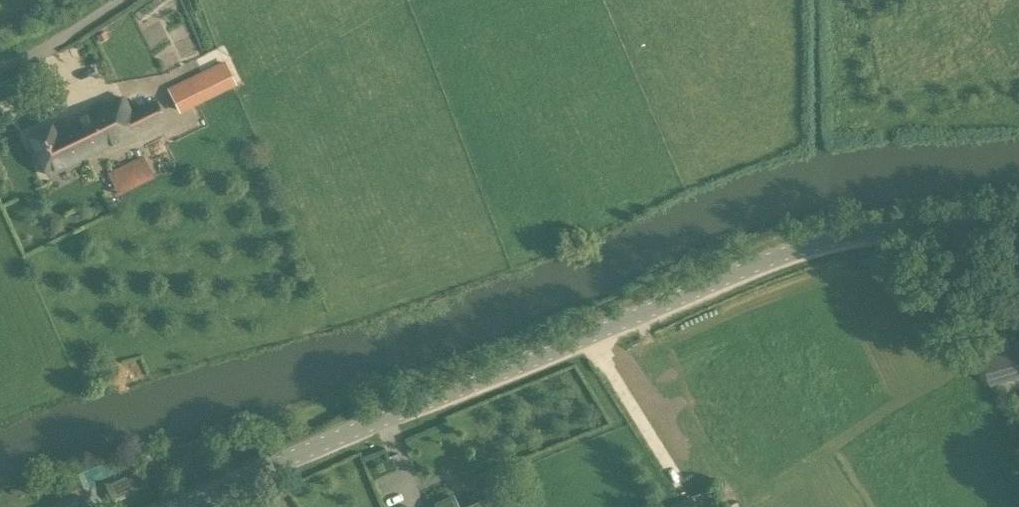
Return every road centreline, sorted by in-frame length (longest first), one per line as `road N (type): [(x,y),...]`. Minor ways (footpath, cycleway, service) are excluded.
road 1 (tertiary): [(182,506),(782,254),(850,236),(1018,225)]
road 2 (unclassified): [(0,66),(40,51),(116,0)]

